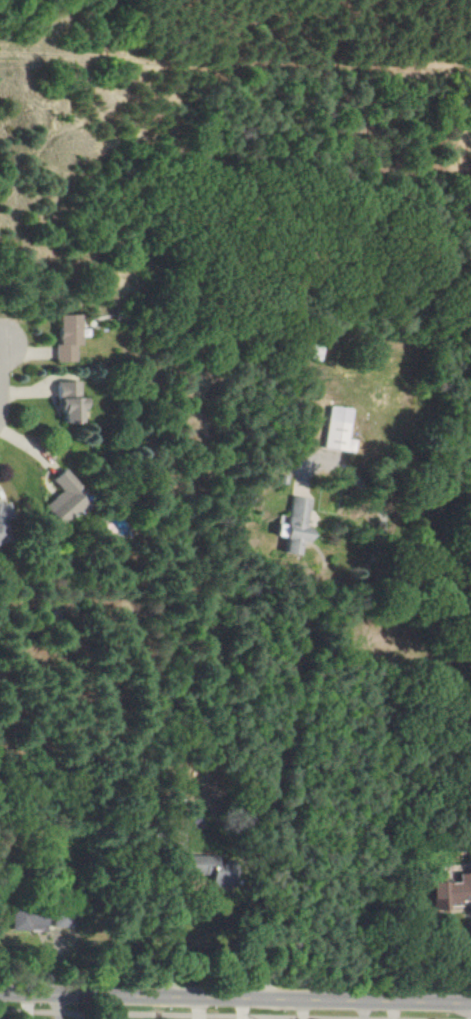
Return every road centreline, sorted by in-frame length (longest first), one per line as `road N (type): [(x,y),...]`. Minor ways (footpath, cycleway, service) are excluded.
road 1 (residential): [(266,996),(290,803),(358,516),(470,399)]
road 2 (tertiary): [(470,1006),(0,991)]

